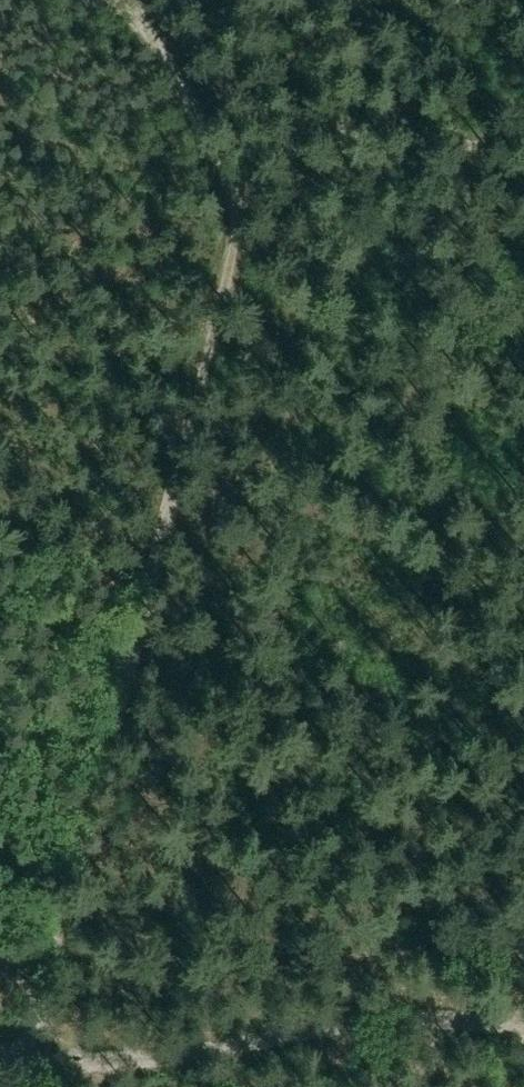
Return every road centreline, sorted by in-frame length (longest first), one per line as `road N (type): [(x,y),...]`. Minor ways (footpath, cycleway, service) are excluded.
road 1 (track): [(2,1086),(257,165),(218,147),(113,16),(113,0)]
road 2 (track): [(0,1047),(65,1068),(114,1071),(366,1024),(419,1017),(475,1025)]
road 3 (track): [(257,165),(298,142),(523,157)]

